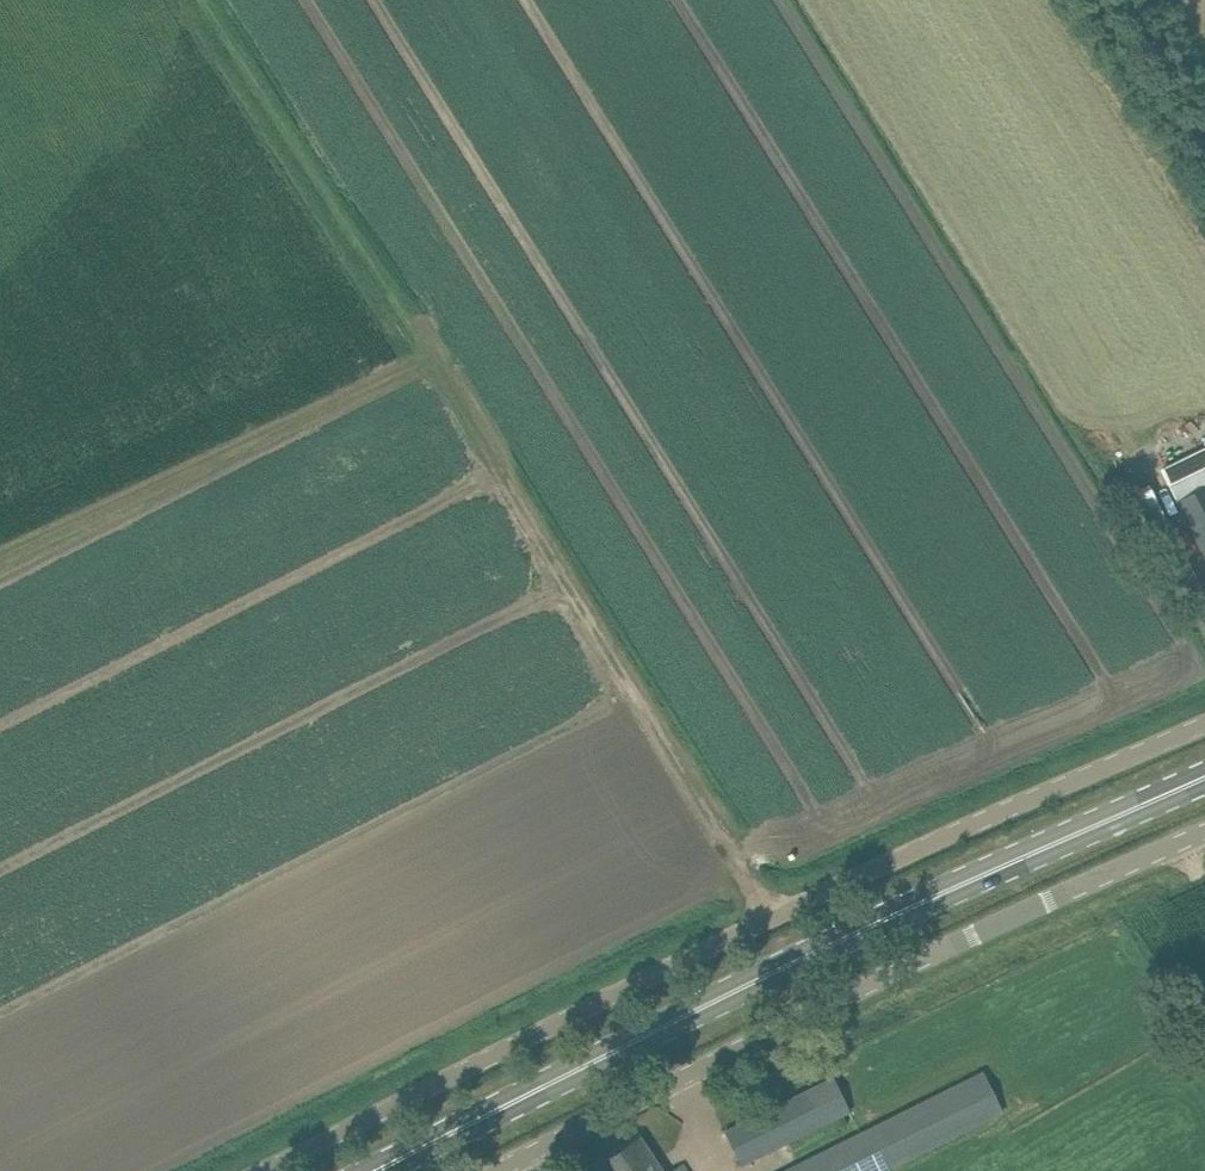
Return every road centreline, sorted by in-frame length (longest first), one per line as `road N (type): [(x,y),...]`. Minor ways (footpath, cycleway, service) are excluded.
road 1 (unclassified): [(266,1170),(773,917),(1204,723)]
road 2 (primary): [(374,1170),(789,962),(1204,776)]
road 3 (unclassified): [(496,1170),(950,945),(1204,829)]
road 4 (track): [(773,917),(432,357)]
road 5 (track): [(432,357),(0,558)]
road 6 (track): [(432,357),(204,0)]

